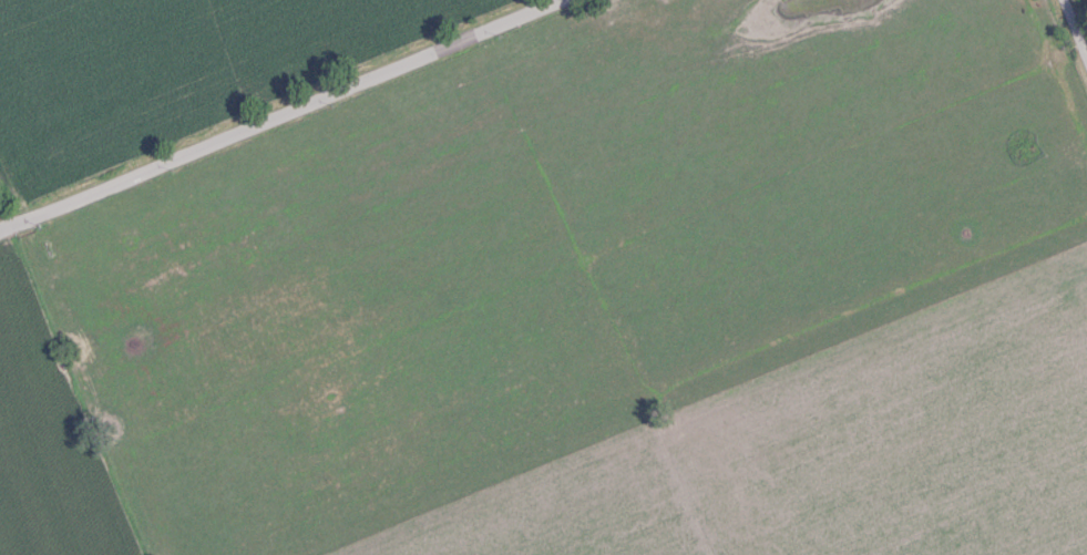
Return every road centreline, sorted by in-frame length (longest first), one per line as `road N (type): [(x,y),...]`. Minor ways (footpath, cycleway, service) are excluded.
road 1 (residential): [(549,0),(25,217)]

